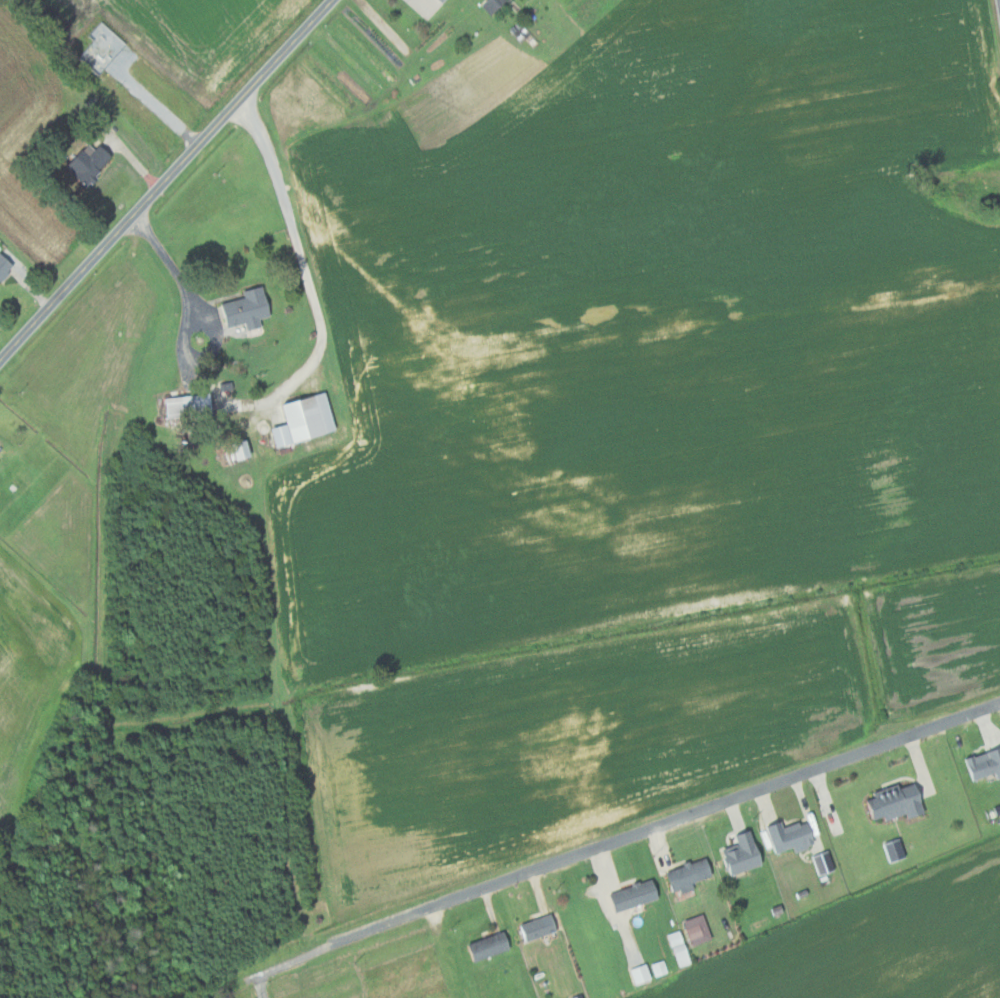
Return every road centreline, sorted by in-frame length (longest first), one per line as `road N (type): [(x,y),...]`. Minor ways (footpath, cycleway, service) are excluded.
road 1 (residential): [(319,948),(999,702)]
road 2 (residential): [(0,357),(330,0)]

